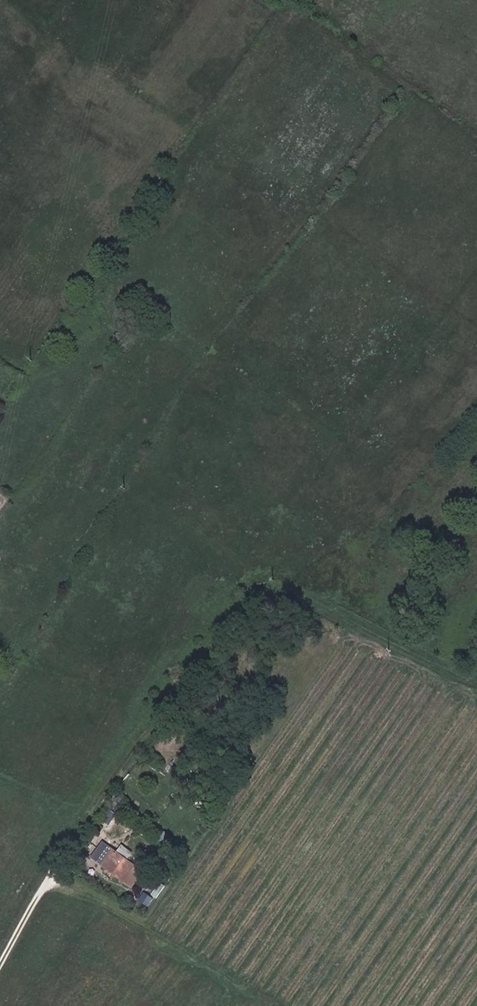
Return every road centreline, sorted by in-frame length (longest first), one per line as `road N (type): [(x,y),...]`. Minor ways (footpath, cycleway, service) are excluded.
road 1 (track): [(476,686),(298,600),(263,604),(146,728),(0,964)]

